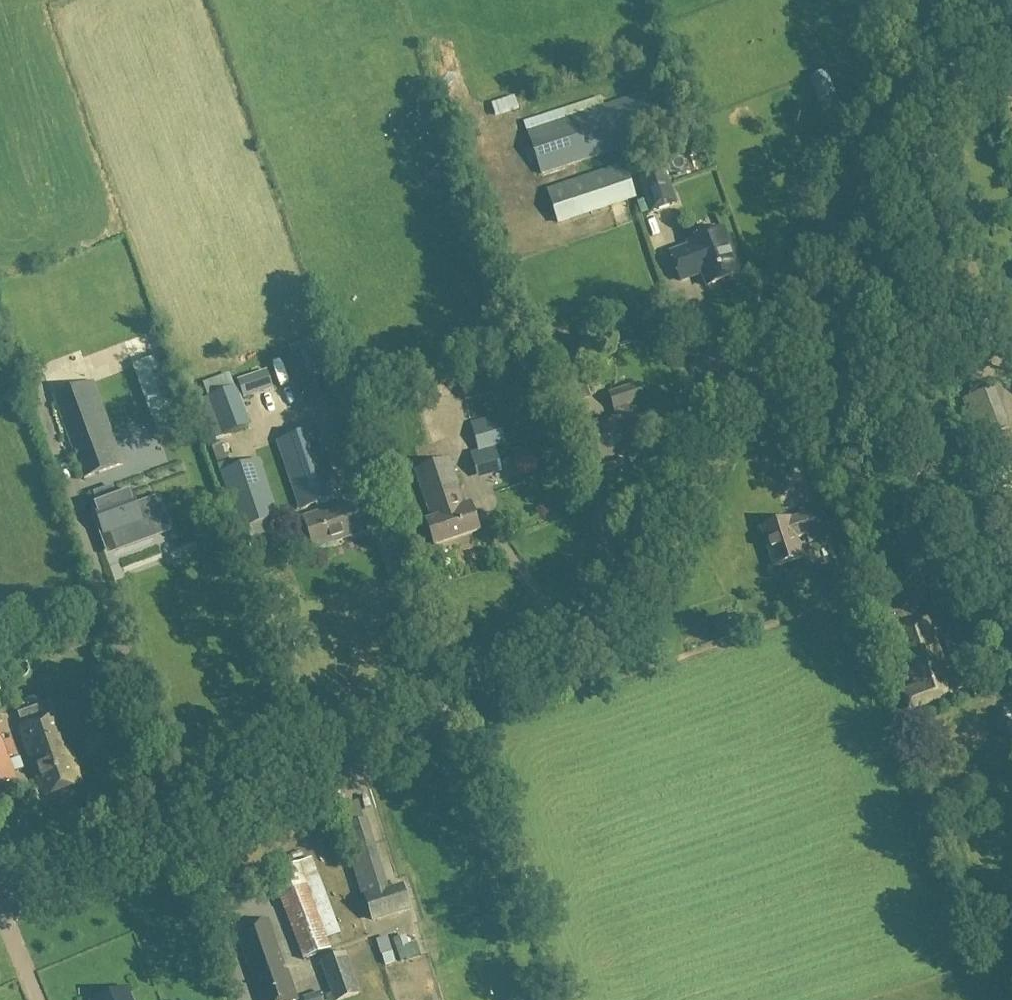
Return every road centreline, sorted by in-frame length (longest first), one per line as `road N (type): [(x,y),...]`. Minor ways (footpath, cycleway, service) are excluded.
road 1 (unclassified): [(179,825),(487,696),(573,646),(887,100),(932,59),(1011,31)]
road 2 (unclassified): [(179,825),(36,403)]
road 3 (unclassified): [(0,902),(179,825)]

